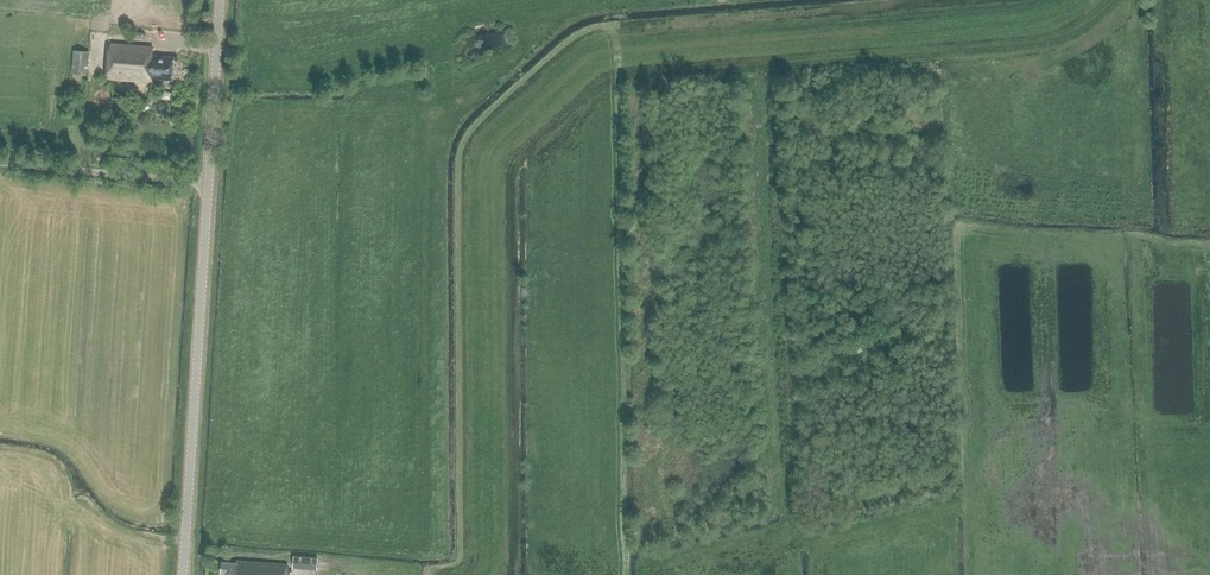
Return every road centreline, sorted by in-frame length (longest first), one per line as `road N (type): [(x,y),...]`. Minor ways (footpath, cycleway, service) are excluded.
road 1 (secondary): [(183,574),(219,0)]
road 2 (track): [(725,0),(734,32),(769,58),(778,84),(793,506)]

